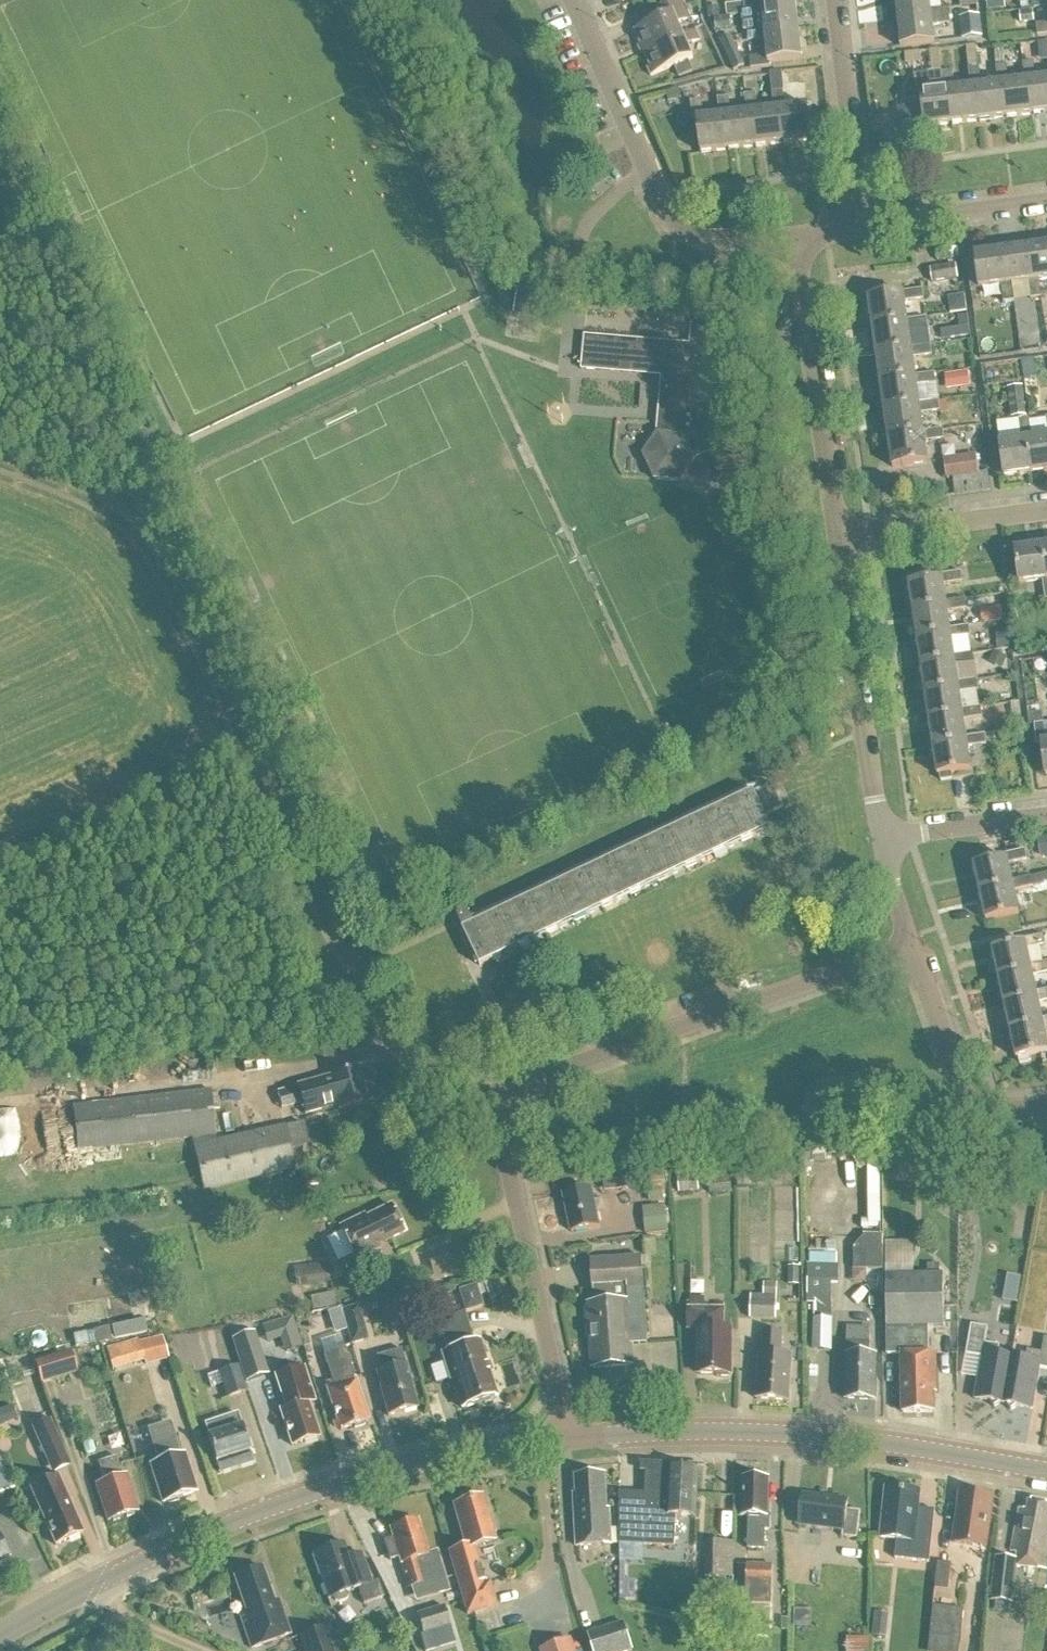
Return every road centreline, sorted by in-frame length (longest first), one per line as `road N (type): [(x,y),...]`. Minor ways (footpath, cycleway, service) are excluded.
road 1 (track): [(356,972),(164,560),(121,507),(0,456)]
road 2 (secondary): [(94,1587),(338,1487),(563,1440)]
road 3 (secondary): [(1046,1473),(787,1435),(563,1440)]
road 4 (residential): [(910,947),(490,1098)]
road 5 (residential): [(791,231),(695,238),(665,224),(570,0)]
road 6 (residential): [(563,1440),(530,1255),(490,1098)]
road 7 (residential): [(841,540),(791,231)]
road 8 (residential): [(883,839),(841,540)]
road 9 (residential): [(1046,1110),(988,1113),(967,1098),(910,947)]
road 10 (residential): [(856,223),(831,0)]
road 11 (residential): [(841,540),(1046,512)]
road 12 (residential): [(856,223),(1046,202)]
road 13 (residential): [(490,1098),(400,1047),(356,972)]
road 14 (residential): [(883,839),(1046,817)]
road 15 (residential): [(204,1650),(104,1605),(94,1587)]

